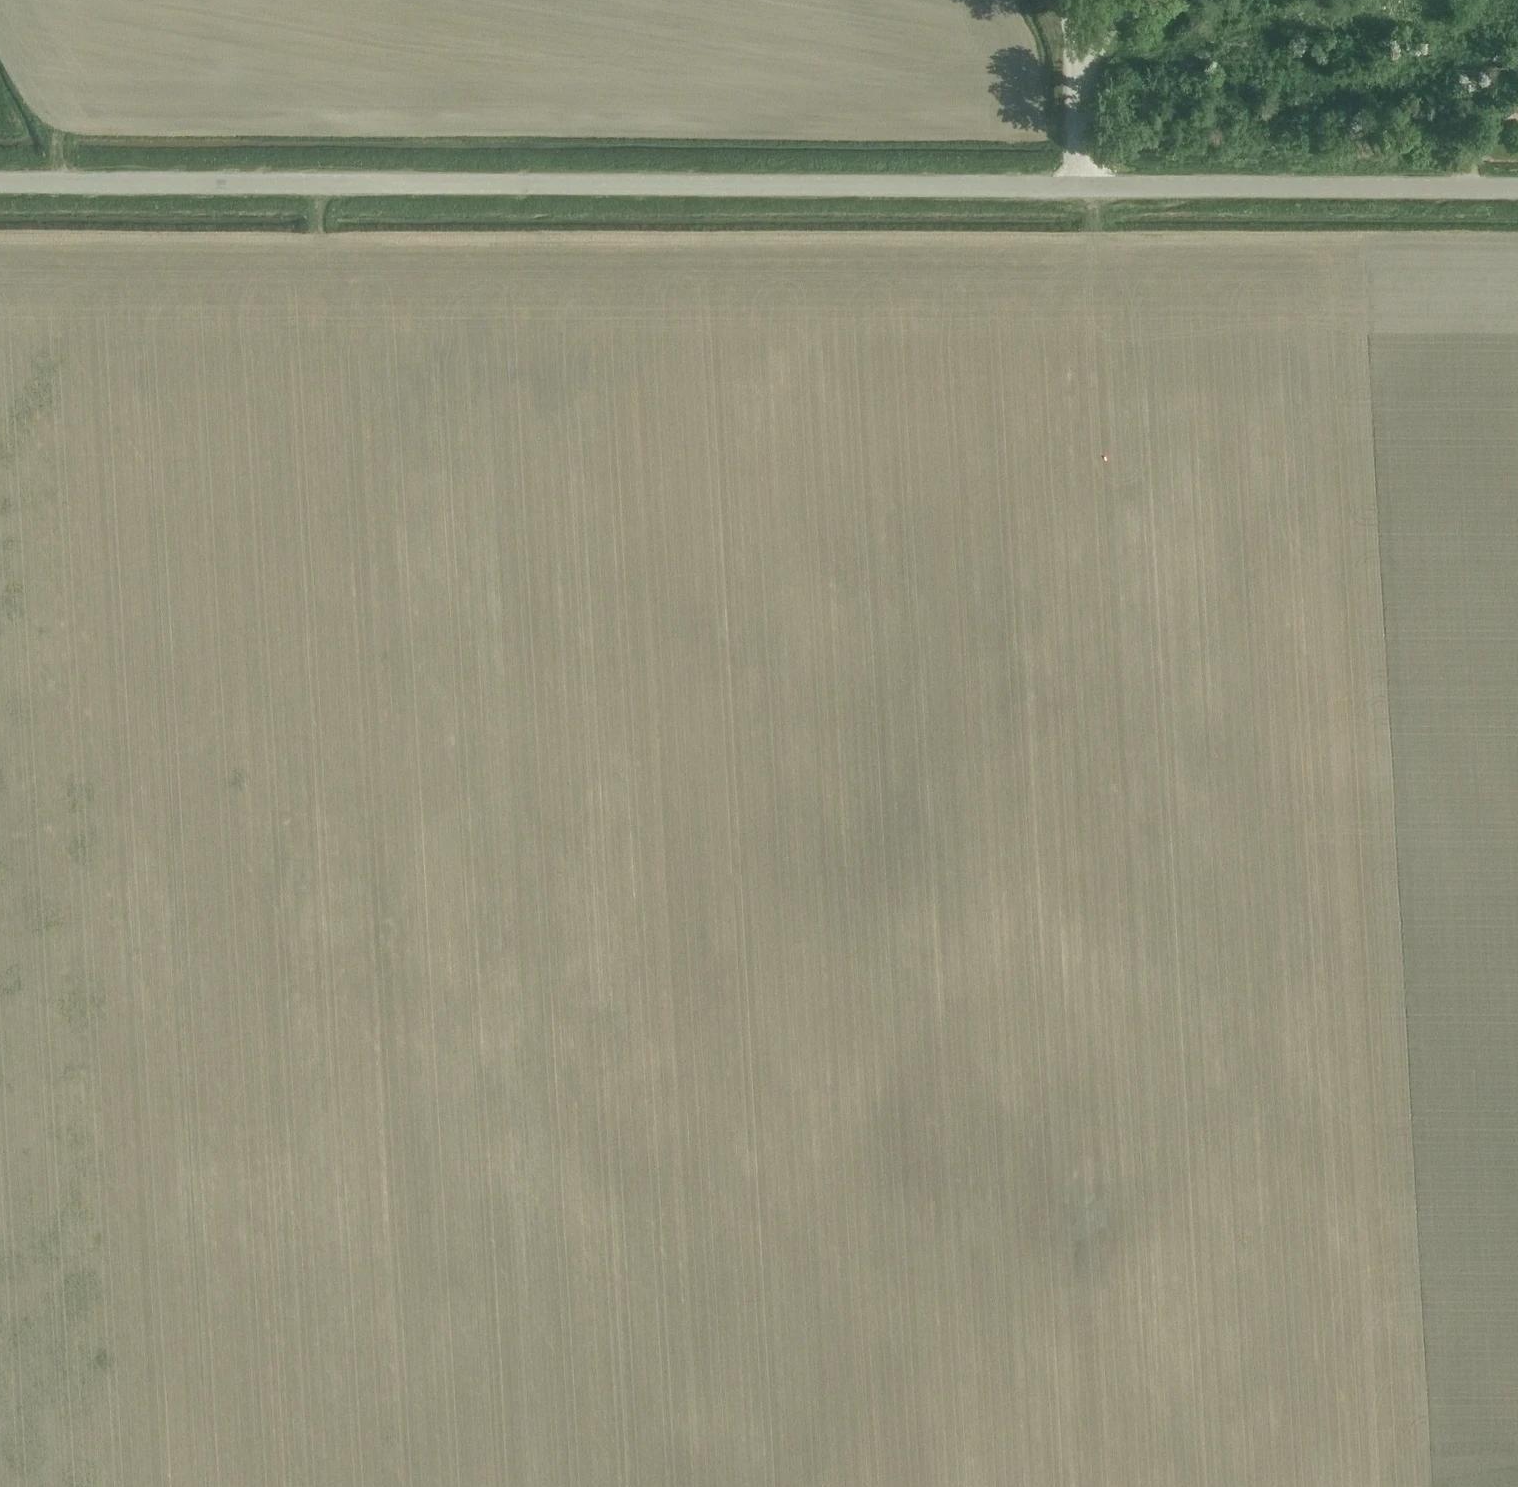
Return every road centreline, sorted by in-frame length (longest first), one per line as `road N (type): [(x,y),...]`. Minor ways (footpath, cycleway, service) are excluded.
road 1 (tertiary): [(0,169),(1517,181)]

